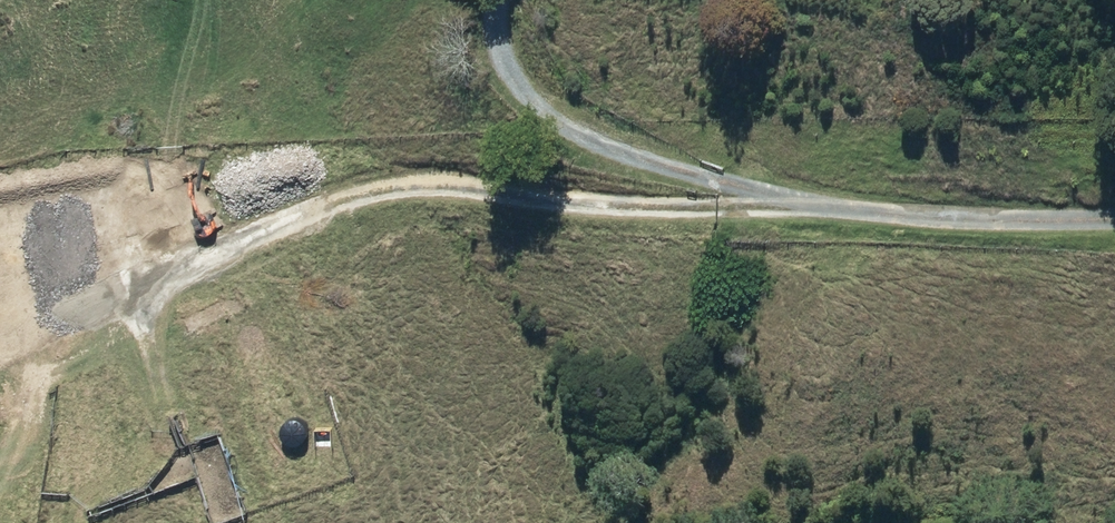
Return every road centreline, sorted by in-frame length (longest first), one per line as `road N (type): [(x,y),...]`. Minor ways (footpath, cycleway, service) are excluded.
road 1 (track): [(776,214),(335,191),(176,272),(156,334),(168,393)]
road 2 (track): [(494,0),(492,58),(563,127),(776,214),(1114,225)]

